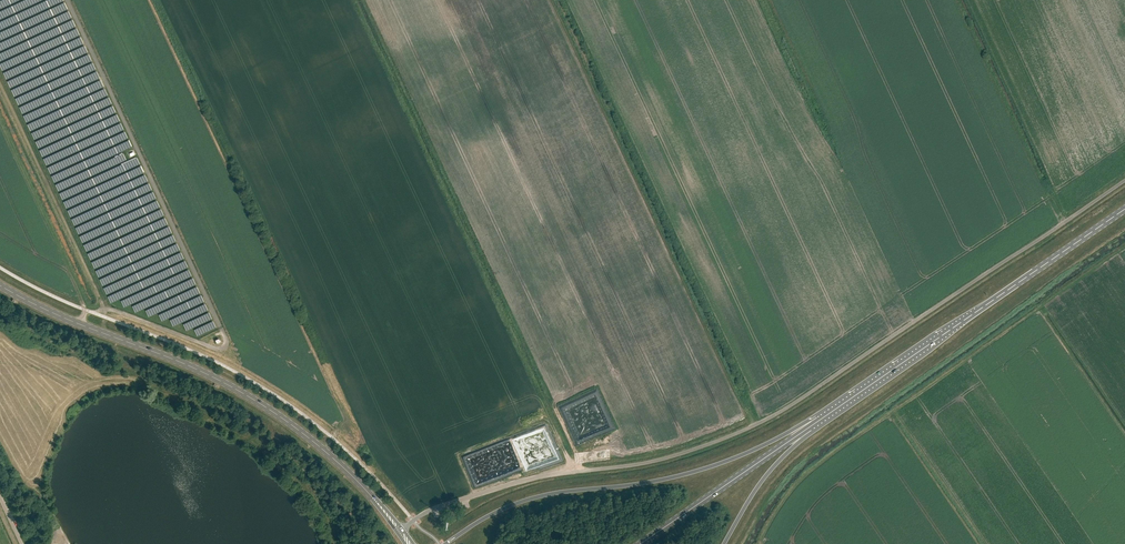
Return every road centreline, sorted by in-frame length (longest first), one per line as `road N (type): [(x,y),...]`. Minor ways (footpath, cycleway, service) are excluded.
road 1 (unclassified): [(400,531),(435,508),(529,479),(656,460),(761,422),(1124,180)]
road 2 (primary): [(400,531),(349,471),(279,415),(206,373),(0,285)]
road 3 (primary): [(818,422),(679,475),(527,500),(445,543)]
road 4 (primary): [(818,422),(1124,209)]
road 5 (primary): [(641,543),(818,422)]
road 6 (primary): [(723,543),(761,483),(818,422)]

